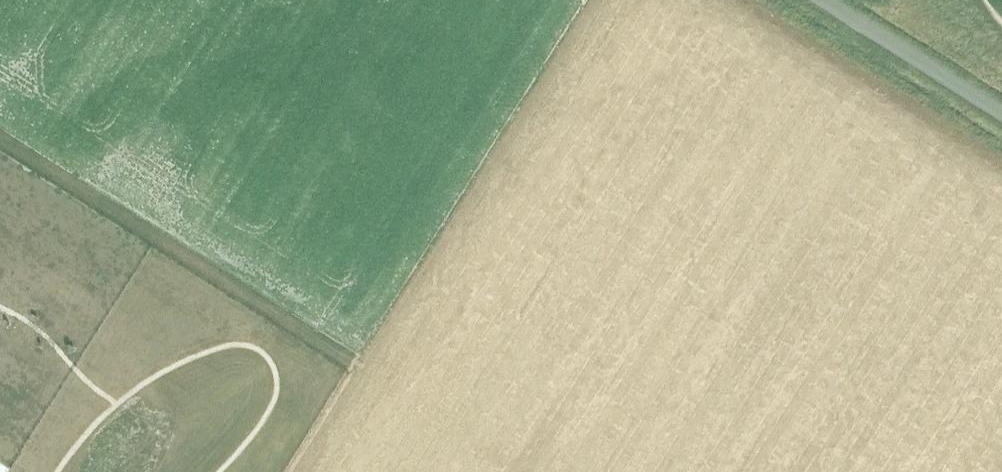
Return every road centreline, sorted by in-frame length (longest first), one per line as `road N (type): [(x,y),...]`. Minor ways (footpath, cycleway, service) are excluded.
road 1 (unclassified): [(1001,112),(825,0)]

